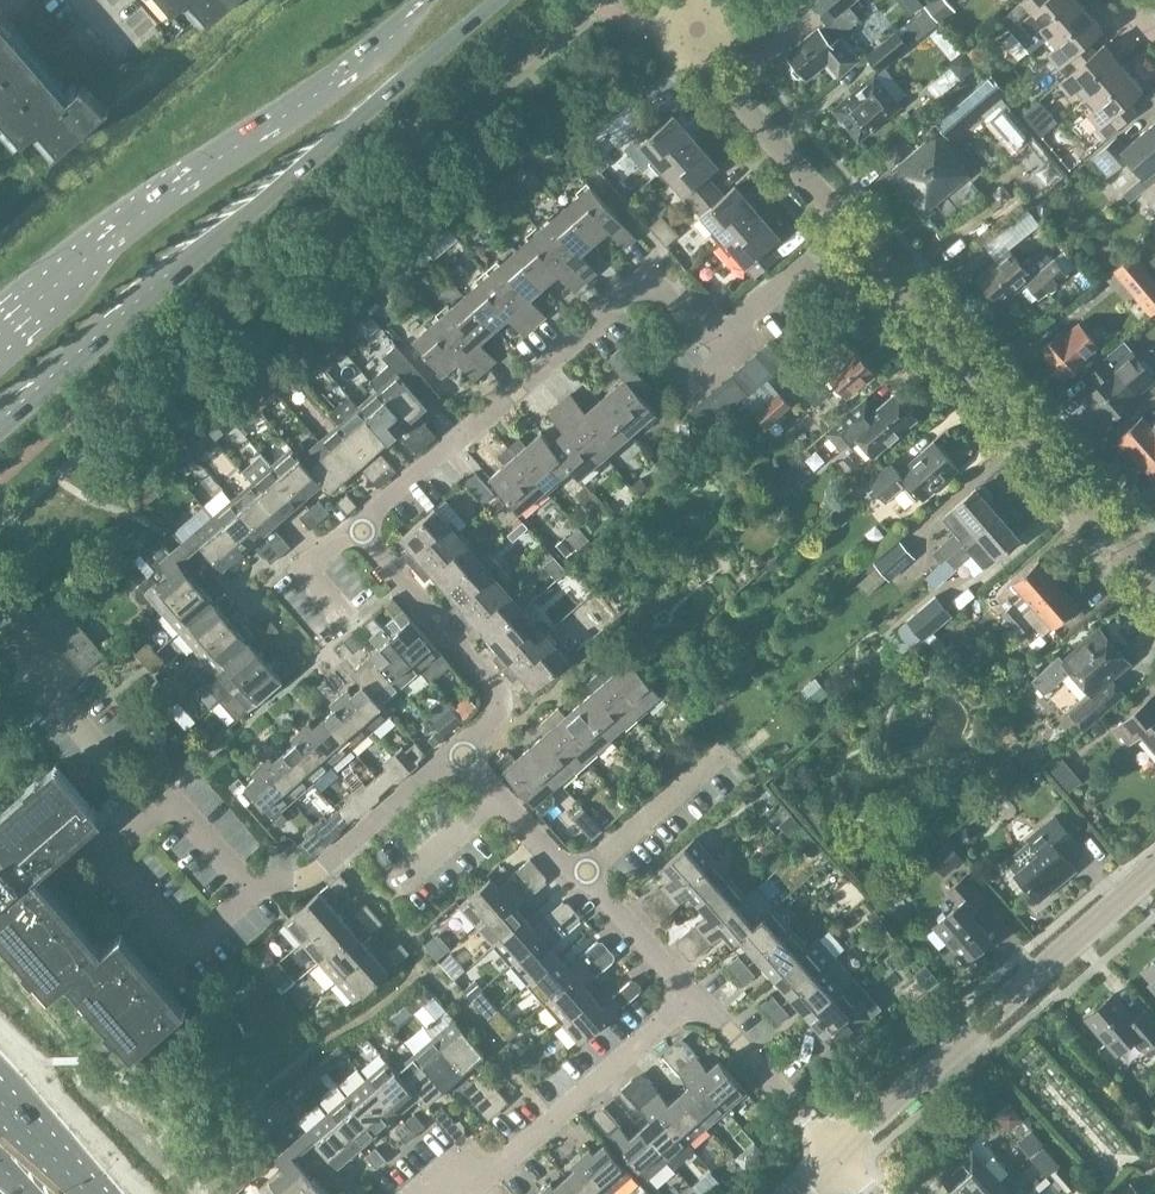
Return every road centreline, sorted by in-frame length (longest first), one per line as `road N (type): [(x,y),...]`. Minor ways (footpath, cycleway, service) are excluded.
road 1 (secondary): [(0,428),(499,0)]
road 2 (residential): [(363,532),(642,292),(670,294),(704,339),(718,343),(854,237)]
road 3 (secondary): [(435,0),(347,74),(138,212),(0,335)]
road 4 (residential): [(1154,586),(854,237)]
road 5 (residential): [(840,1161),(1154,882)]
road 6 (residential): [(454,753),(503,709),(363,532)]
road 7 (residential): [(258,895),(190,955),(112,862),(166,812)]
road 8 (residential): [(854,237),(679,30)]
road 9 (residential): [(494,1177),(686,1002)]
road 10 (residential): [(258,895),(332,858),(454,753)]
road 11 (residential): [(17,647),(166,812)]
road 12 (residential): [(840,1161),(686,1002)]
road 13 (residential): [(703,766),(572,881)]
road 14 (residential): [(686,1002),(572,881)]
road 15 (residential): [(402,891),(501,803)]
road 16 (secondary): [(90,1193),(0,1102)]
road 17 (residential): [(363,532),(310,574),(349,620)]
road 18 (residential): [(258,895),(183,815),(166,812)]

